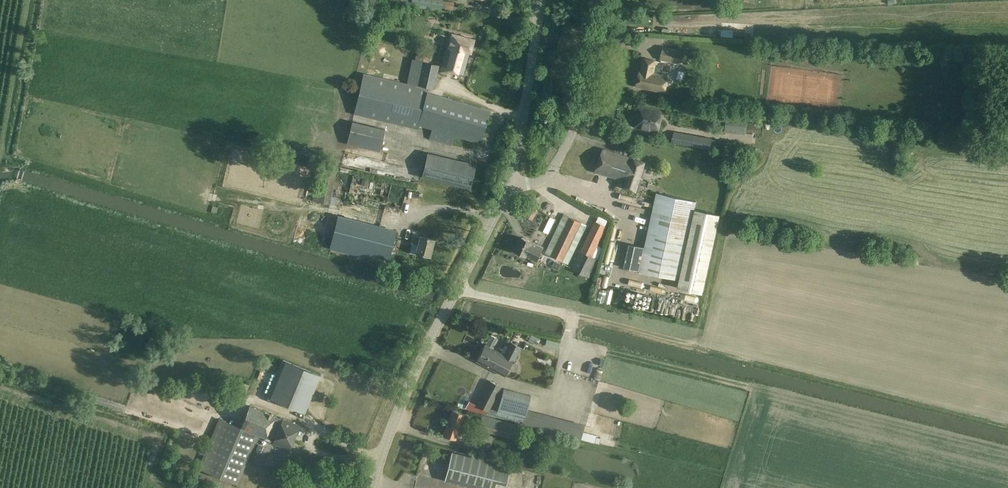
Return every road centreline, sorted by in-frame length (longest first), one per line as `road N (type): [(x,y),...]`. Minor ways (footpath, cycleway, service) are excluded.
road 1 (tertiary): [(379,487),(402,412),(513,174)]
road 2 (unclassified): [(513,174),(535,184),(557,161),(619,0)]
road 3 (tertiary): [(513,174),(539,0)]

